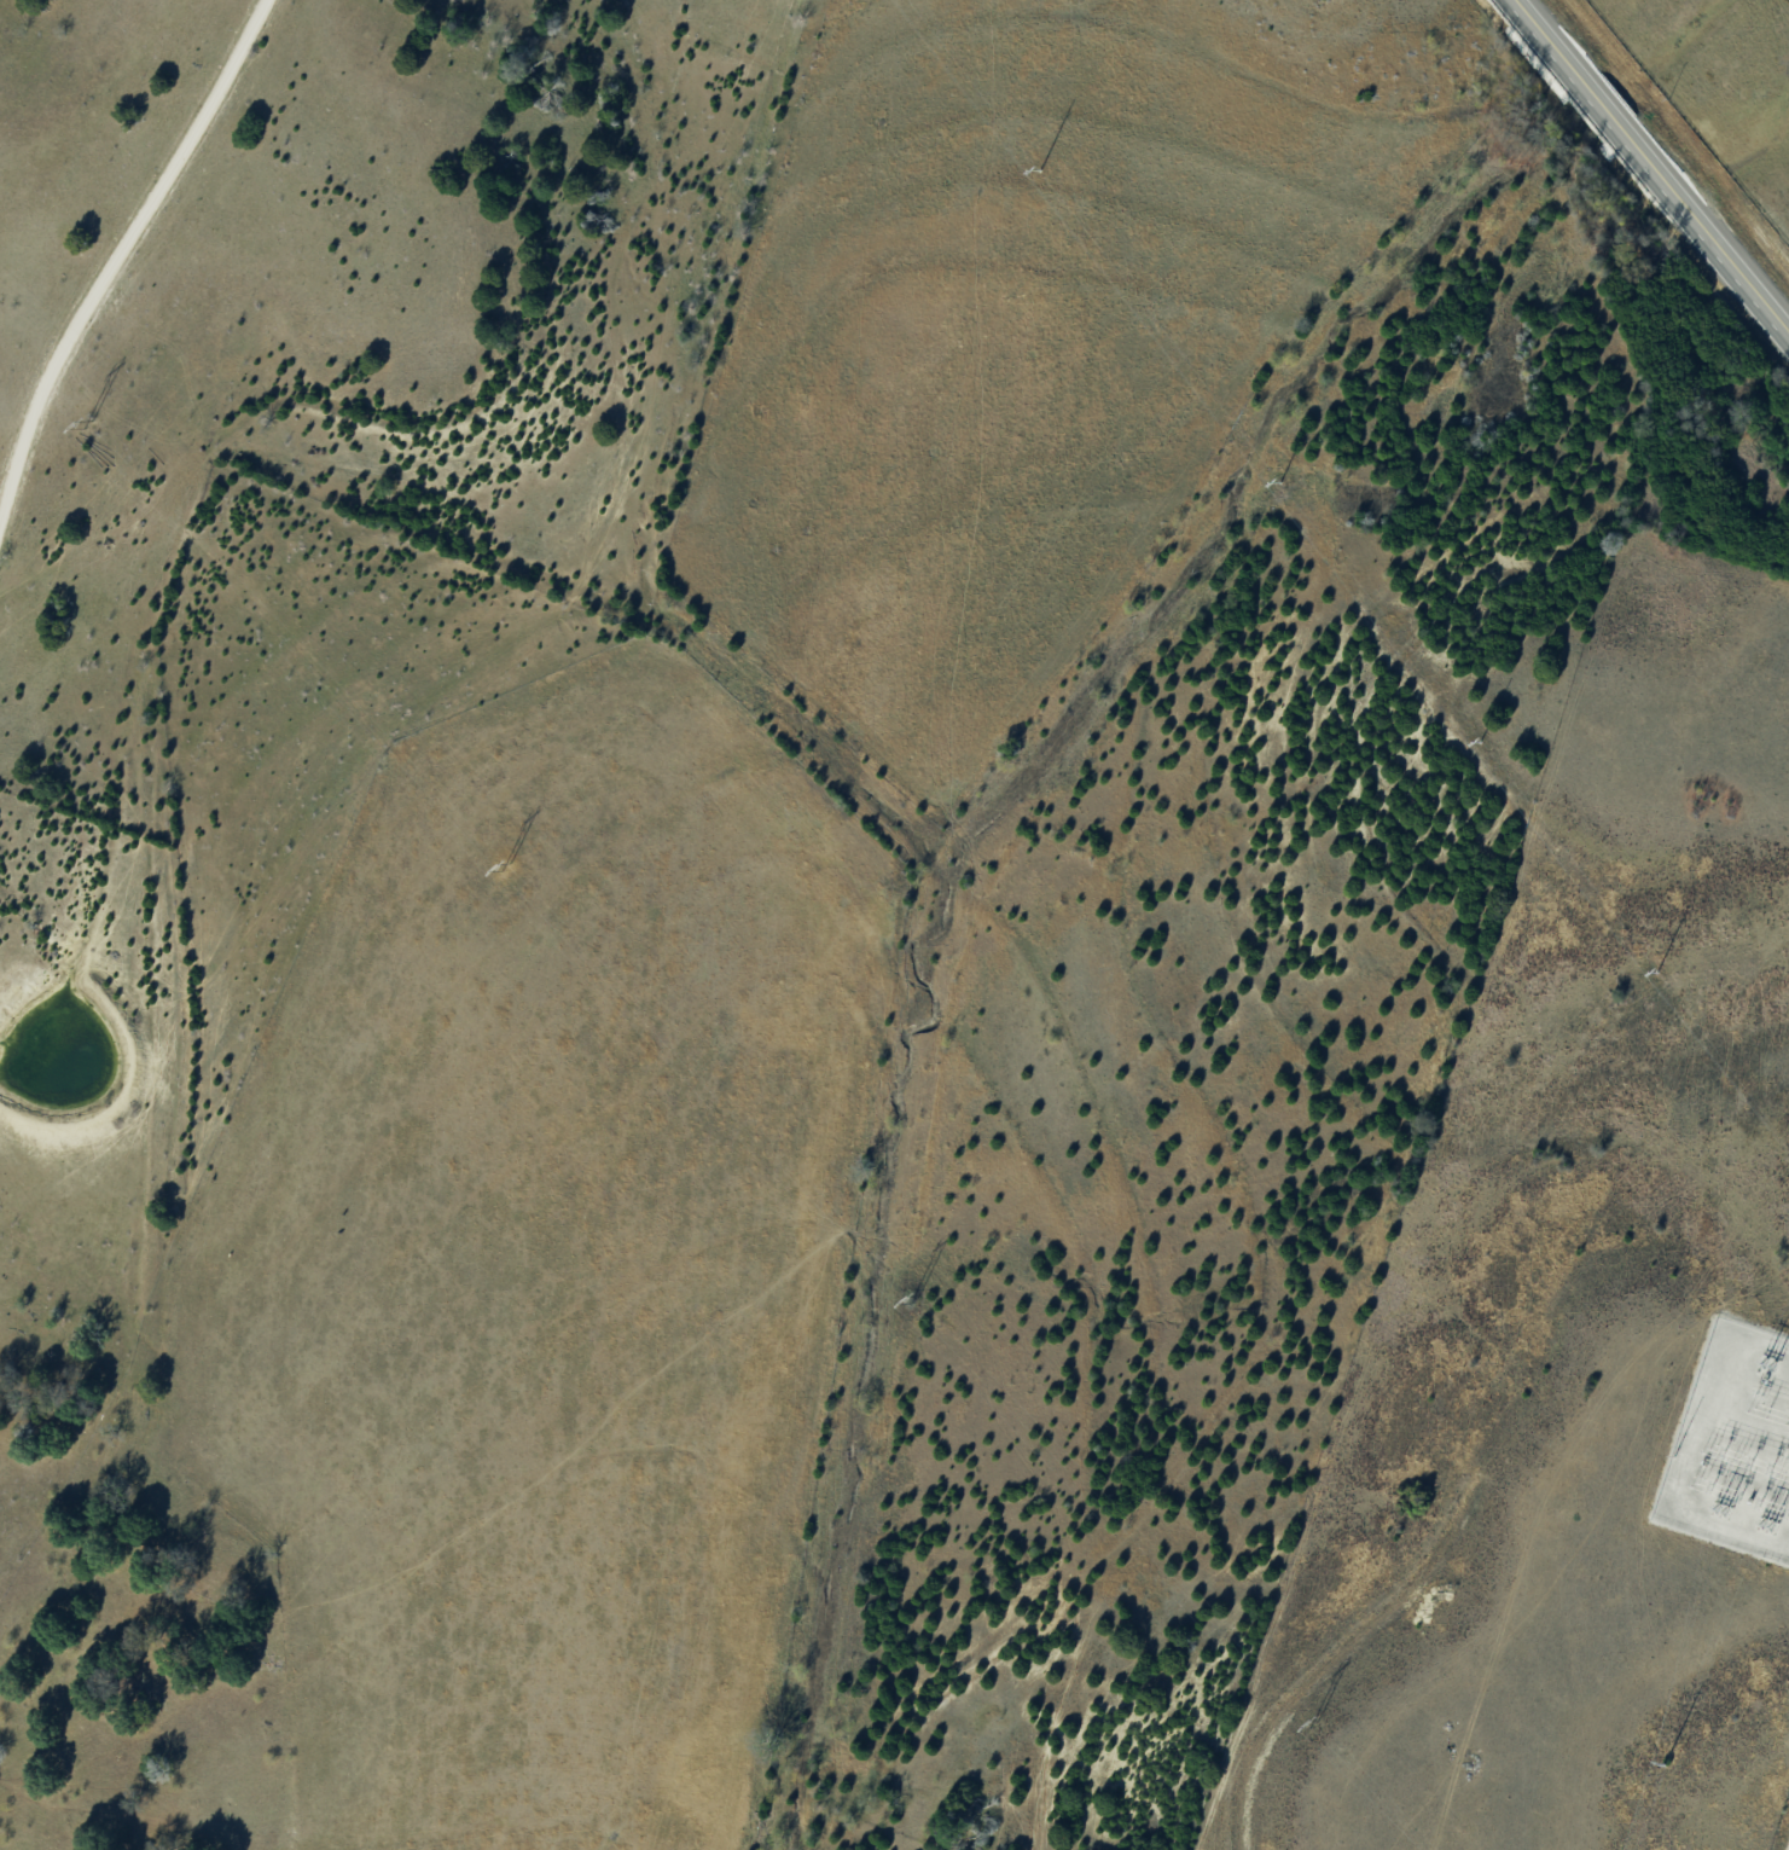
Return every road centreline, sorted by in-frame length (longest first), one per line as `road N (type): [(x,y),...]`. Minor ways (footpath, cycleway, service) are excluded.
road 1 (residential): [(0,517),(41,385),(265,0)]
road 2 (primary): [(1788,331),(1519,0)]

